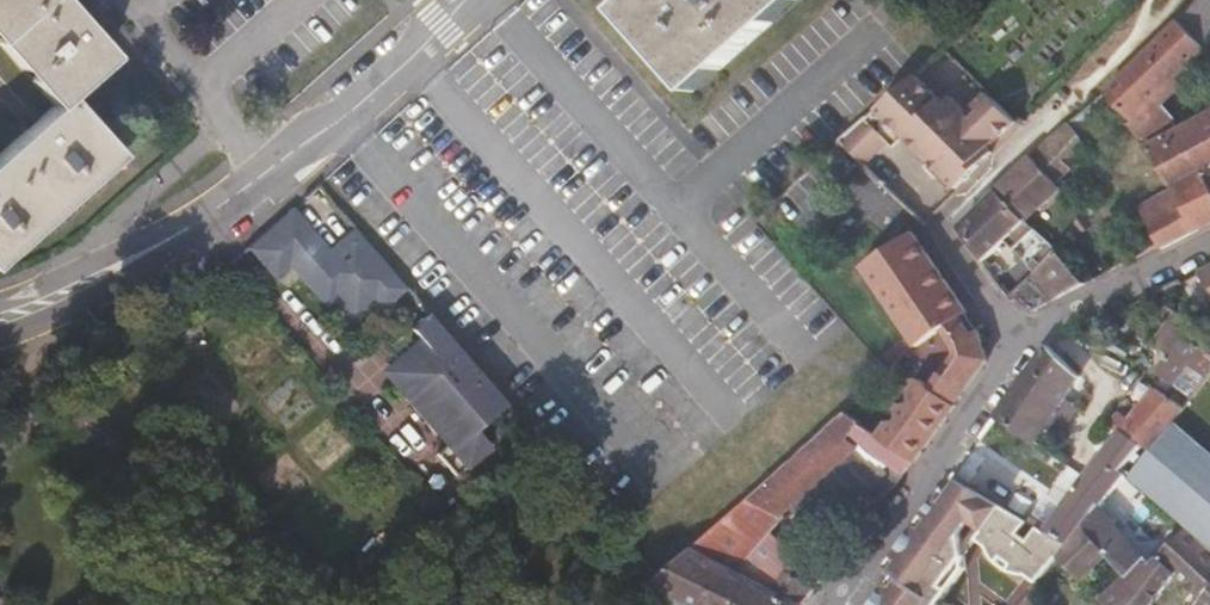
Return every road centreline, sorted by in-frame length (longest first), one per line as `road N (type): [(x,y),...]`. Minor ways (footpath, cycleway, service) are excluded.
road 1 (track): [(325,541),(309,559),(156,367),(236,297),(397,489),(352,519)]
road 2 (residential): [(0,318),(67,295),(189,228),(337,124),(464,0)]
road 3 (residential): [(830,604),(1014,346)]
road 4 (track): [(352,519),(195,333)]
road 5 (residential): [(1014,346),(1209,241)]
road 6 (residential): [(1014,346),(934,226)]

